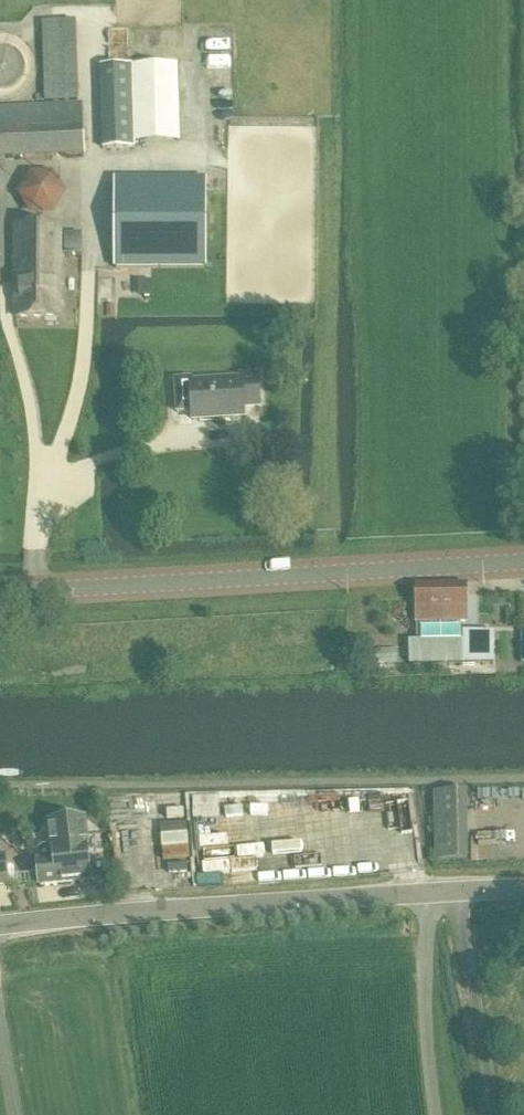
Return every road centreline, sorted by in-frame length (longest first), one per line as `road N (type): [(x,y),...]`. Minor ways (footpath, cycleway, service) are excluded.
road 1 (tertiary): [(523,889),(0,926)]
road 2 (secondary): [(0,594),(523,563)]

